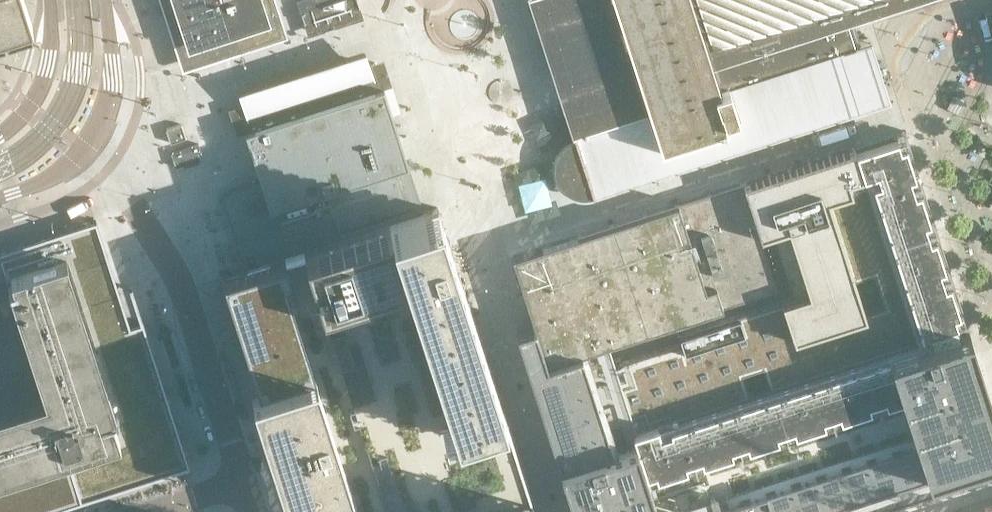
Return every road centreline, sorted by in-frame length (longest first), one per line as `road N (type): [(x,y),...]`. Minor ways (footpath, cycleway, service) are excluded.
road 1 (unclassified): [(85,148),(122,189),(171,266),(244,480)]
road 2 (tertiary): [(85,148),(110,91),(106,0)]
road 3 (tertiary): [(48,0),(40,88),(0,133)]

